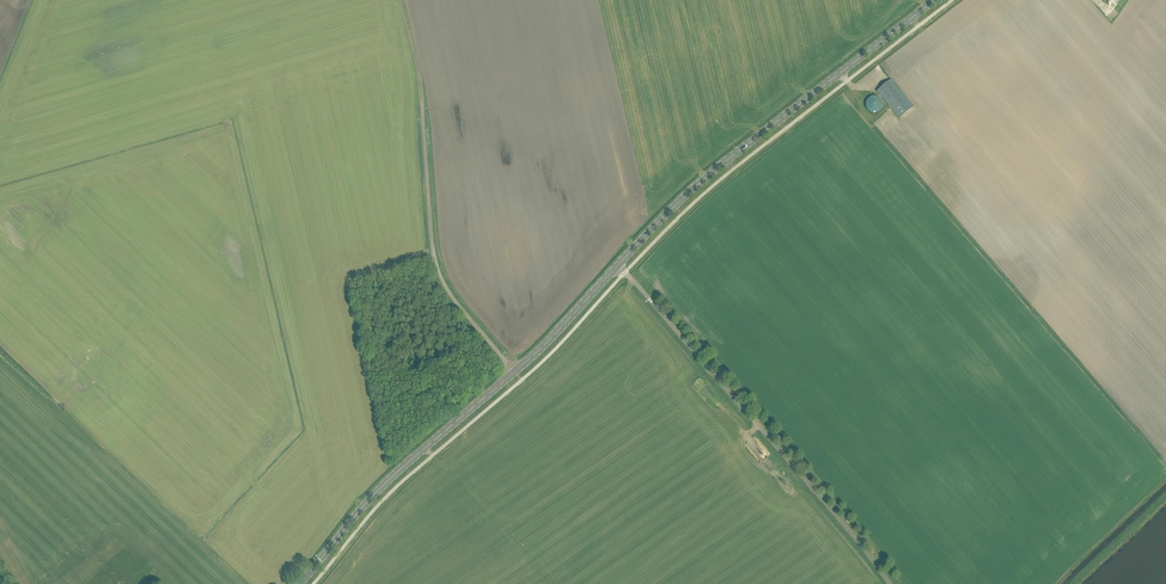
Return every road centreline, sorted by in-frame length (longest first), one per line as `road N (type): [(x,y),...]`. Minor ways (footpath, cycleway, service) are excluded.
road 1 (primary): [(300,583),(369,502),(541,349),(617,267)]
road 2 (primary): [(617,267),(712,173),(938,0)]
road 3 (unclassified): [(891,583),(617,267)]
road 4 (track): [(401,0),(418,71),(435,260),(458,305),(515,372)]
road 5 (track): [(1074,583),(1165,497)]

